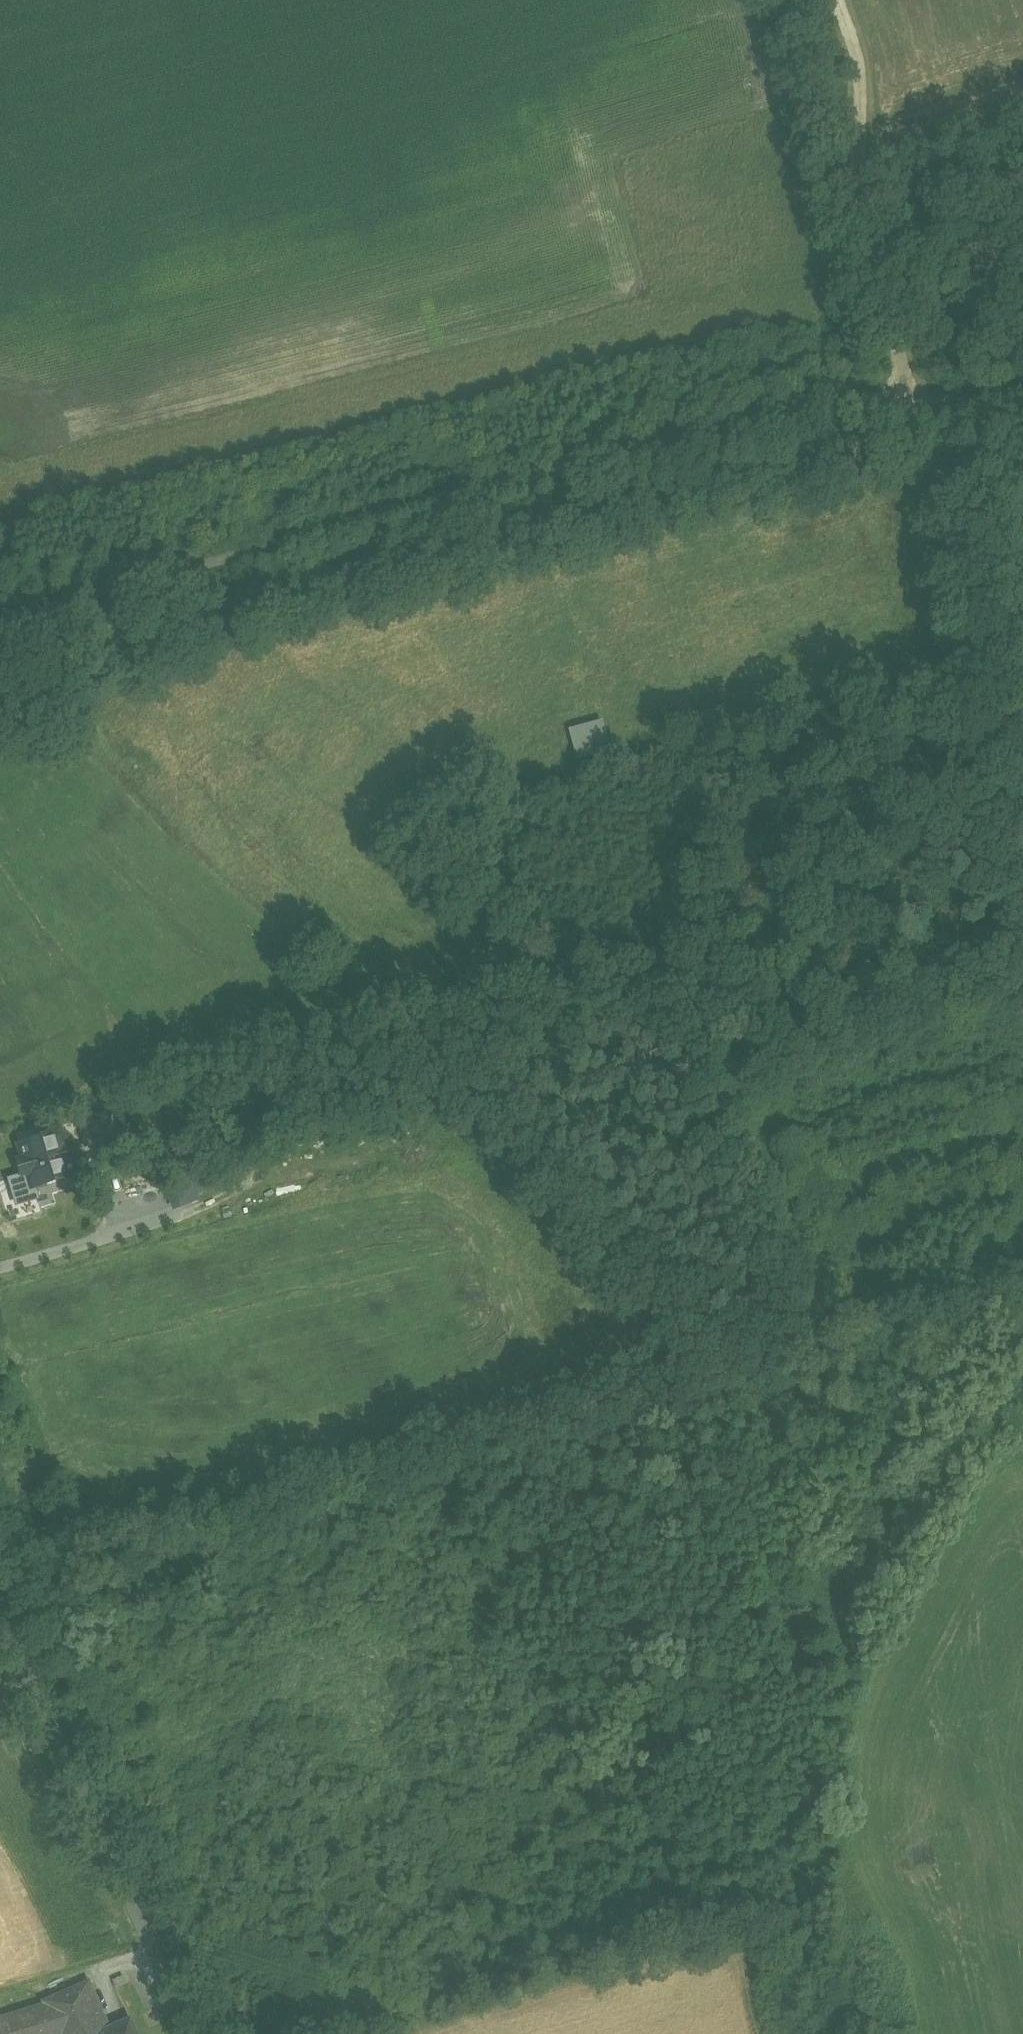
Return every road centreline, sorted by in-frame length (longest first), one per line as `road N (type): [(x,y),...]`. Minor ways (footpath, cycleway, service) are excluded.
road 1 (unclassified): [(1022,395),(978,407),(862,403),(312,525),(0,640)]
road 2 (track): [(839,0),(869,94),(856,184),(1022,772)]
road 3 (unclassified): [(0,1583),(196,2033)]

